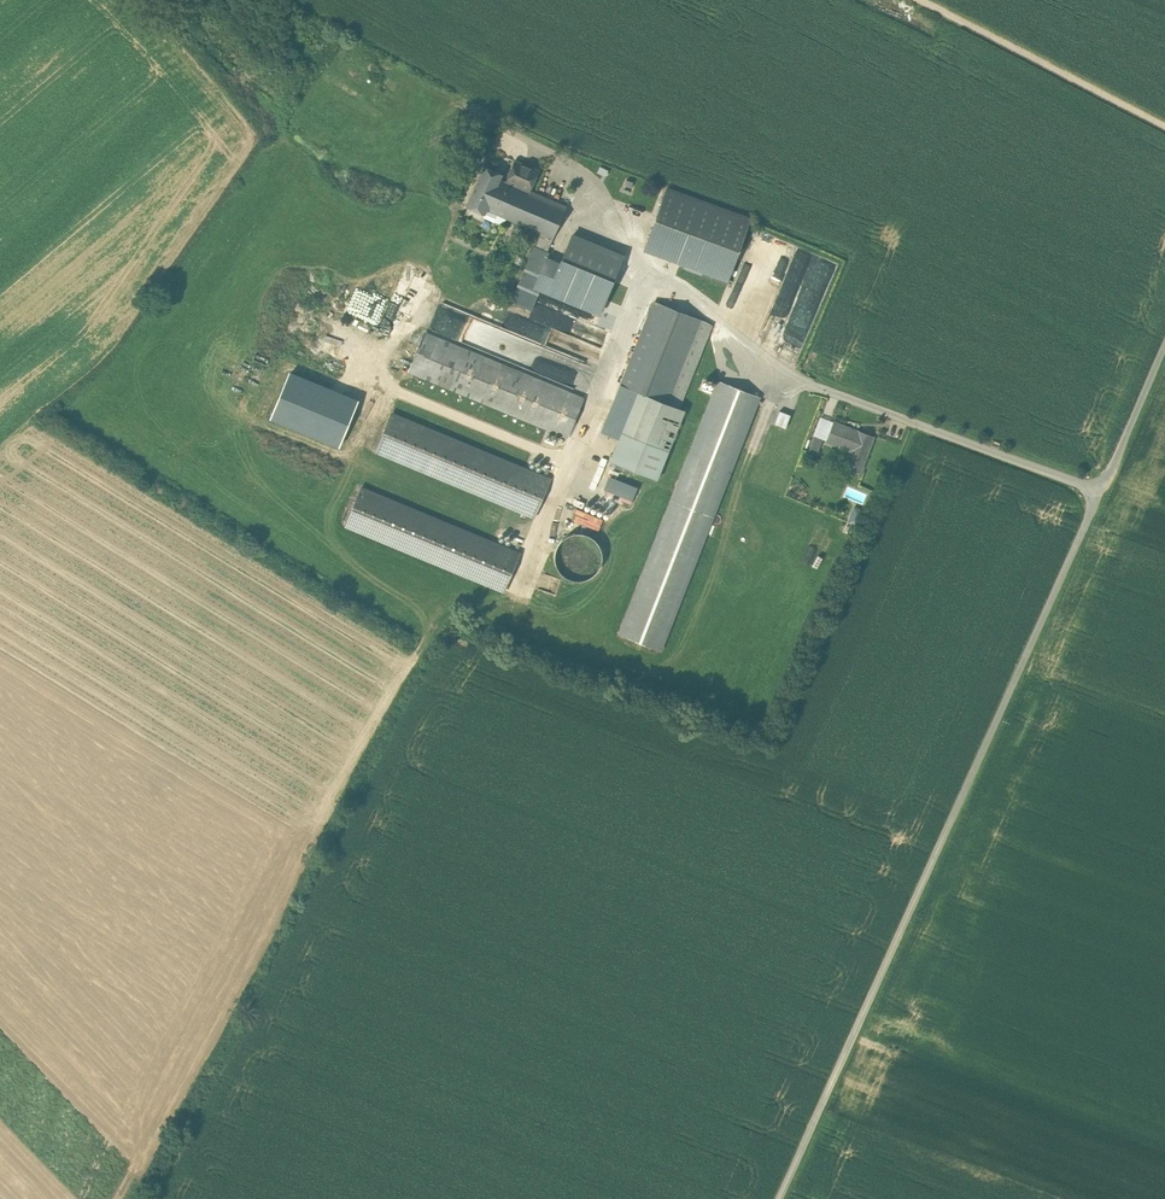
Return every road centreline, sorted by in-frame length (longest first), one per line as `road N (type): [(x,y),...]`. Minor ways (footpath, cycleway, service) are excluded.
road 1 (residential): [(779,1198),(1101,490)]
road 2 (residential): [(1101,490),(814,386)]
road 3 (residential): [(1101,490),(1164,344)]

